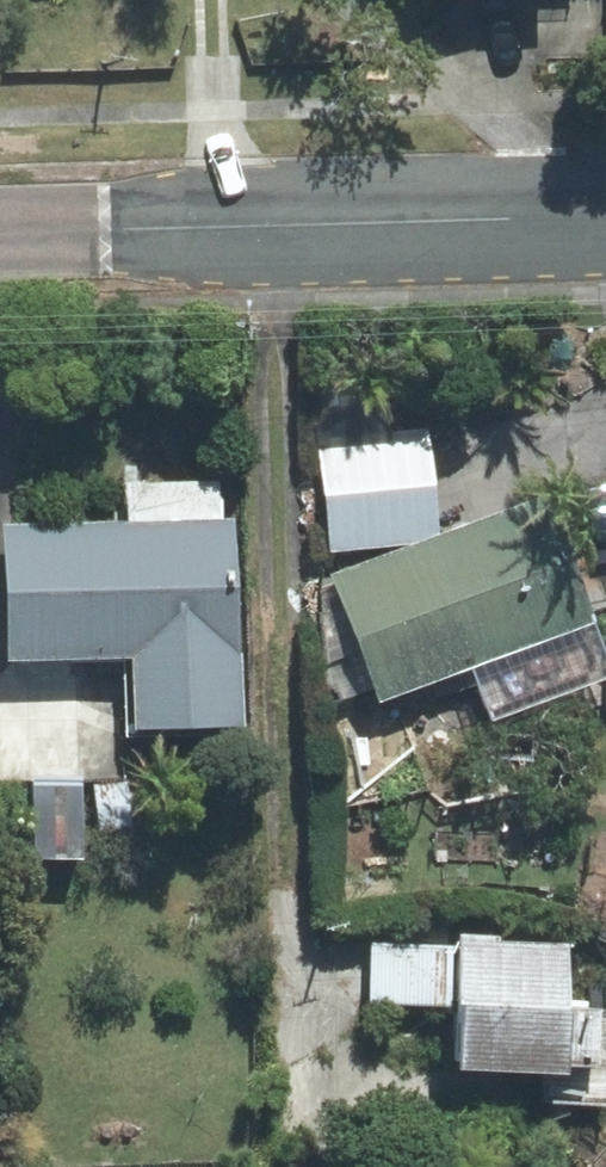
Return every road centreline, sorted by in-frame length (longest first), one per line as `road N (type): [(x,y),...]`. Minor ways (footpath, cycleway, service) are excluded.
road 1 (unclassified): [(0,234),(605,218)]

